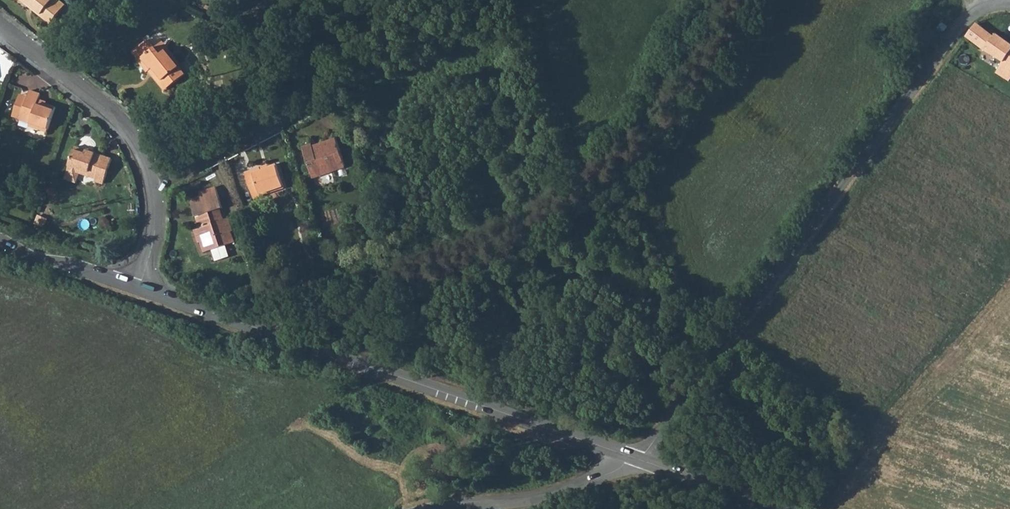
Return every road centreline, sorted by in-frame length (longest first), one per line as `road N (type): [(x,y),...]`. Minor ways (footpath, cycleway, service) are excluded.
road 1 (unclassified): [(1009,5),(975,12),(948,42),(634,458)]
road 2 (secondary): [(140,288),(634,458)]
road 3 (residential): [(0,25),(101,101),(143,154),(157,229),(140,288)]
road 4 (unclassified): [(434,508),(524,501),(607,475),(634,458)]
road 5 (secondary): [(634,458),(779,508)]
road 6 (secondary): [(0,239),(140,288)]

